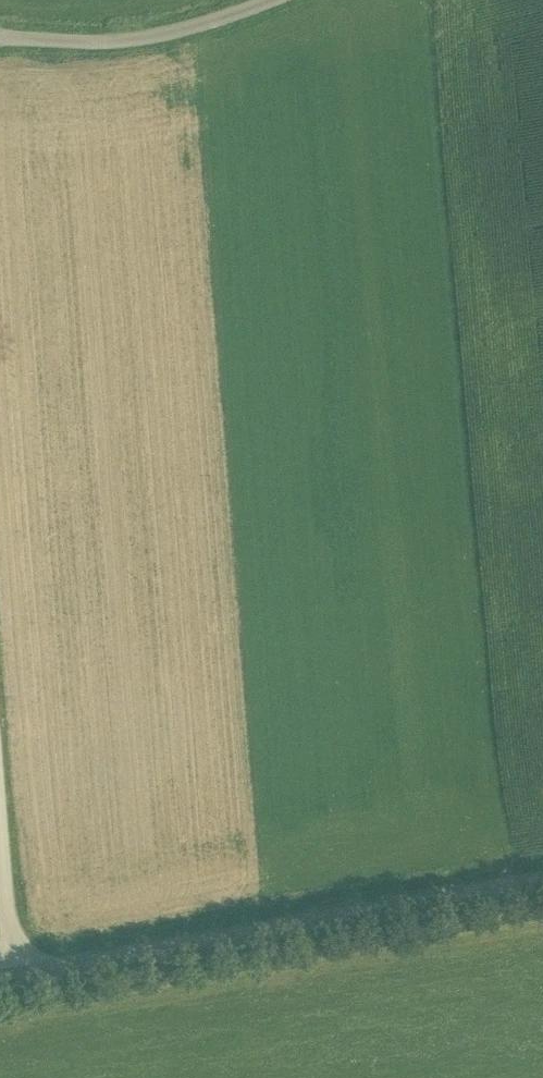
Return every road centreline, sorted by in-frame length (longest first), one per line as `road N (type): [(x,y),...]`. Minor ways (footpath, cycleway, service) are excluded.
road 1 (tertiary): [(542,879),(14,973)]
road 2 (unclassified): [(0,37),(186,27),(248,0)]
road 3 (unclassified): [(14,973),(0,822)]

